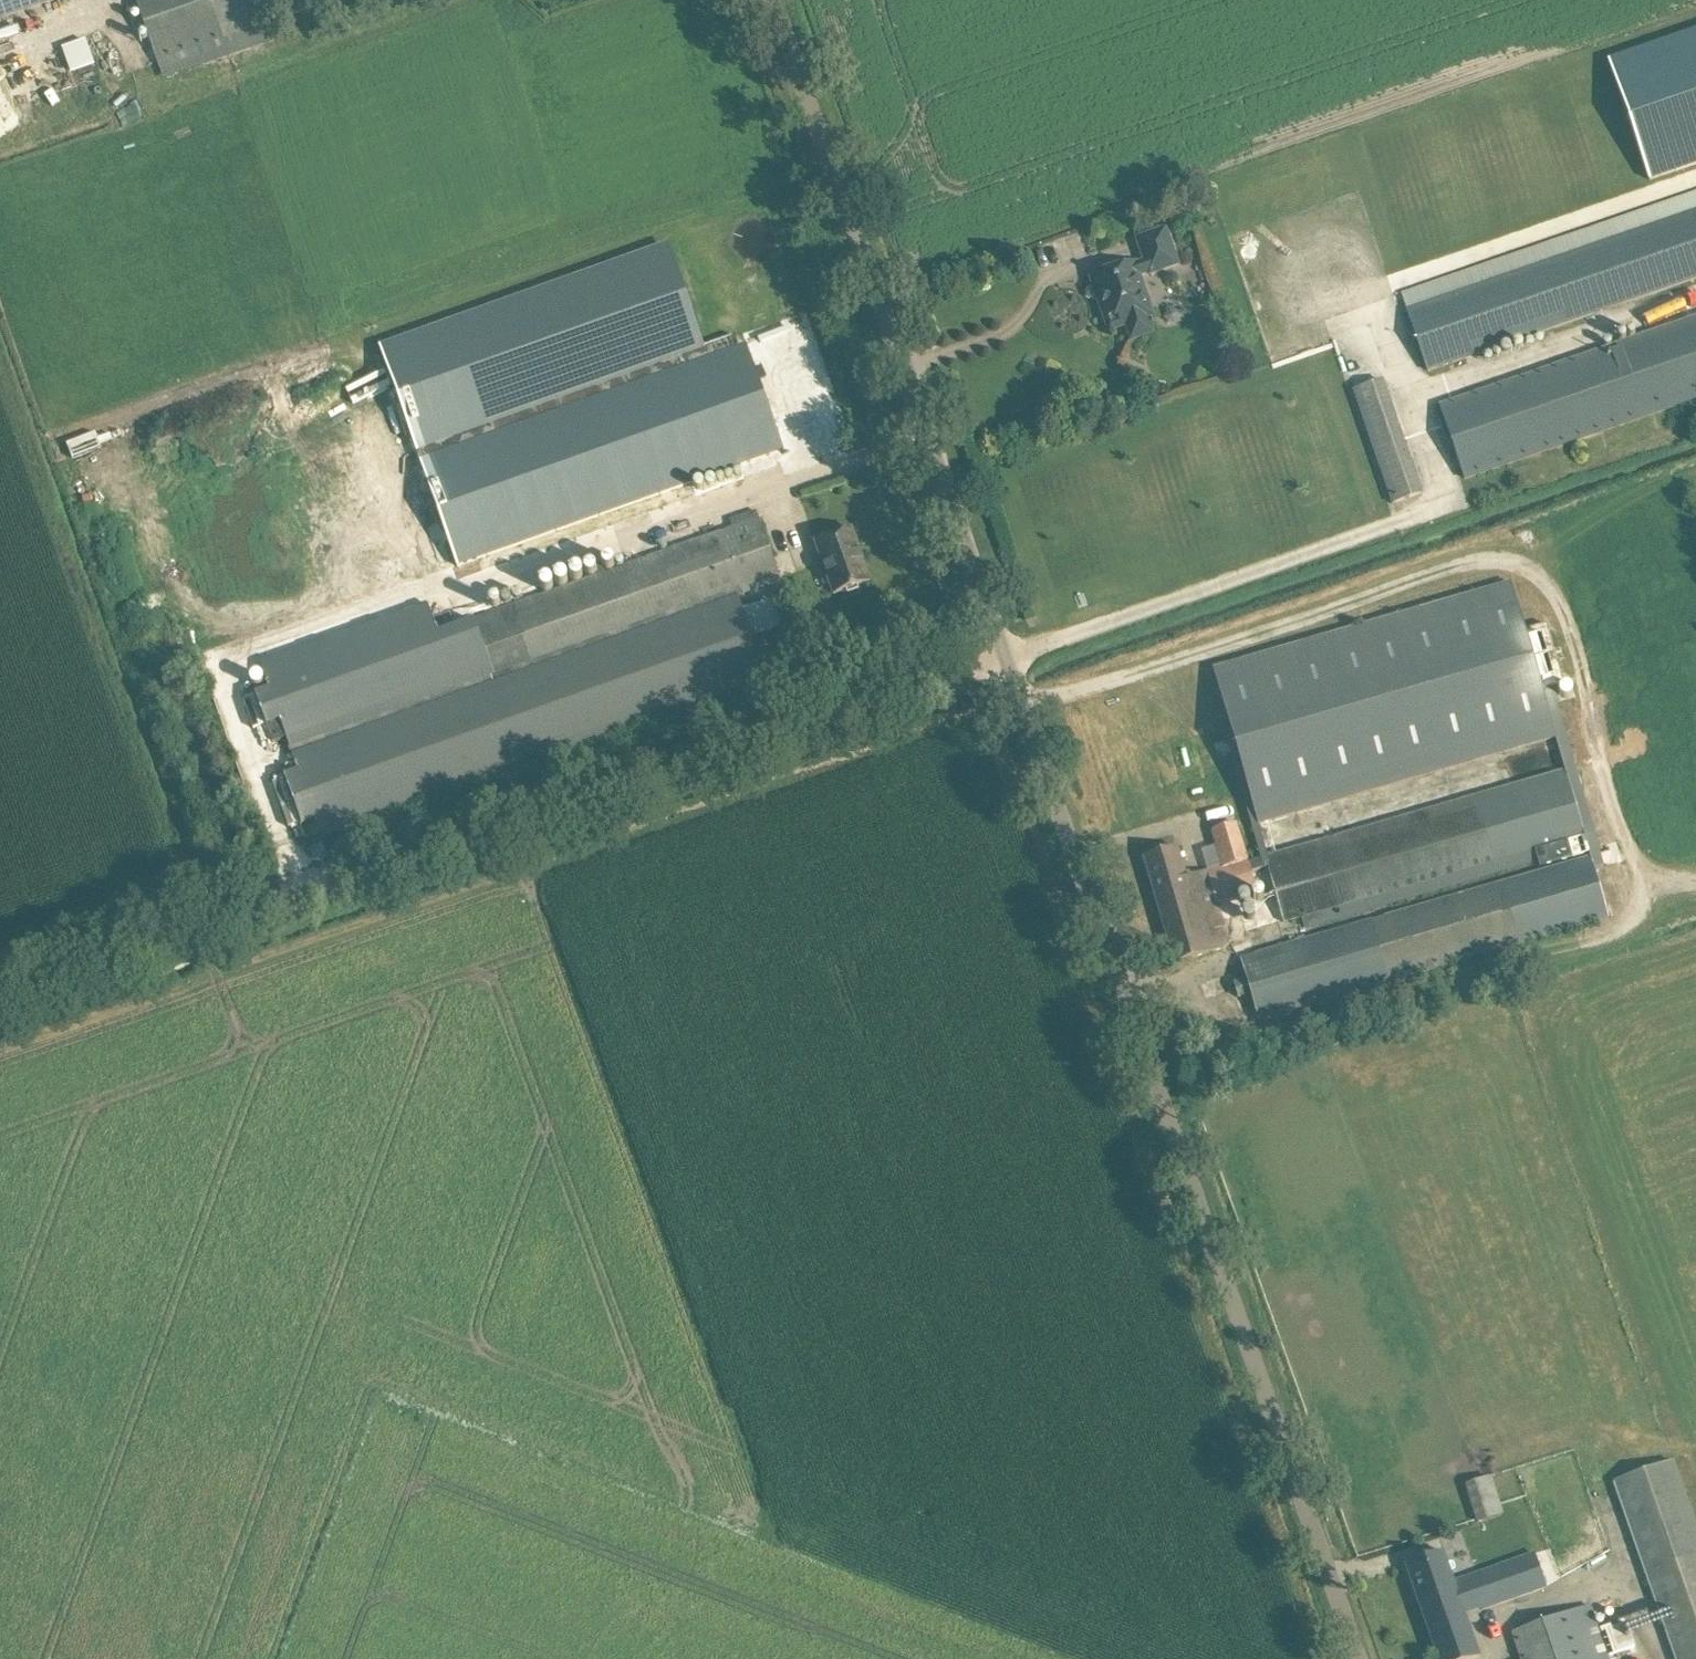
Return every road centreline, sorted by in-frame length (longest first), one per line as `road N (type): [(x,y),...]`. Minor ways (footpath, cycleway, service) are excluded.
road 1 (unclassified): [(1359,1658),(772,0)]
road 2 (track): [(1004,652),(0,995)]

